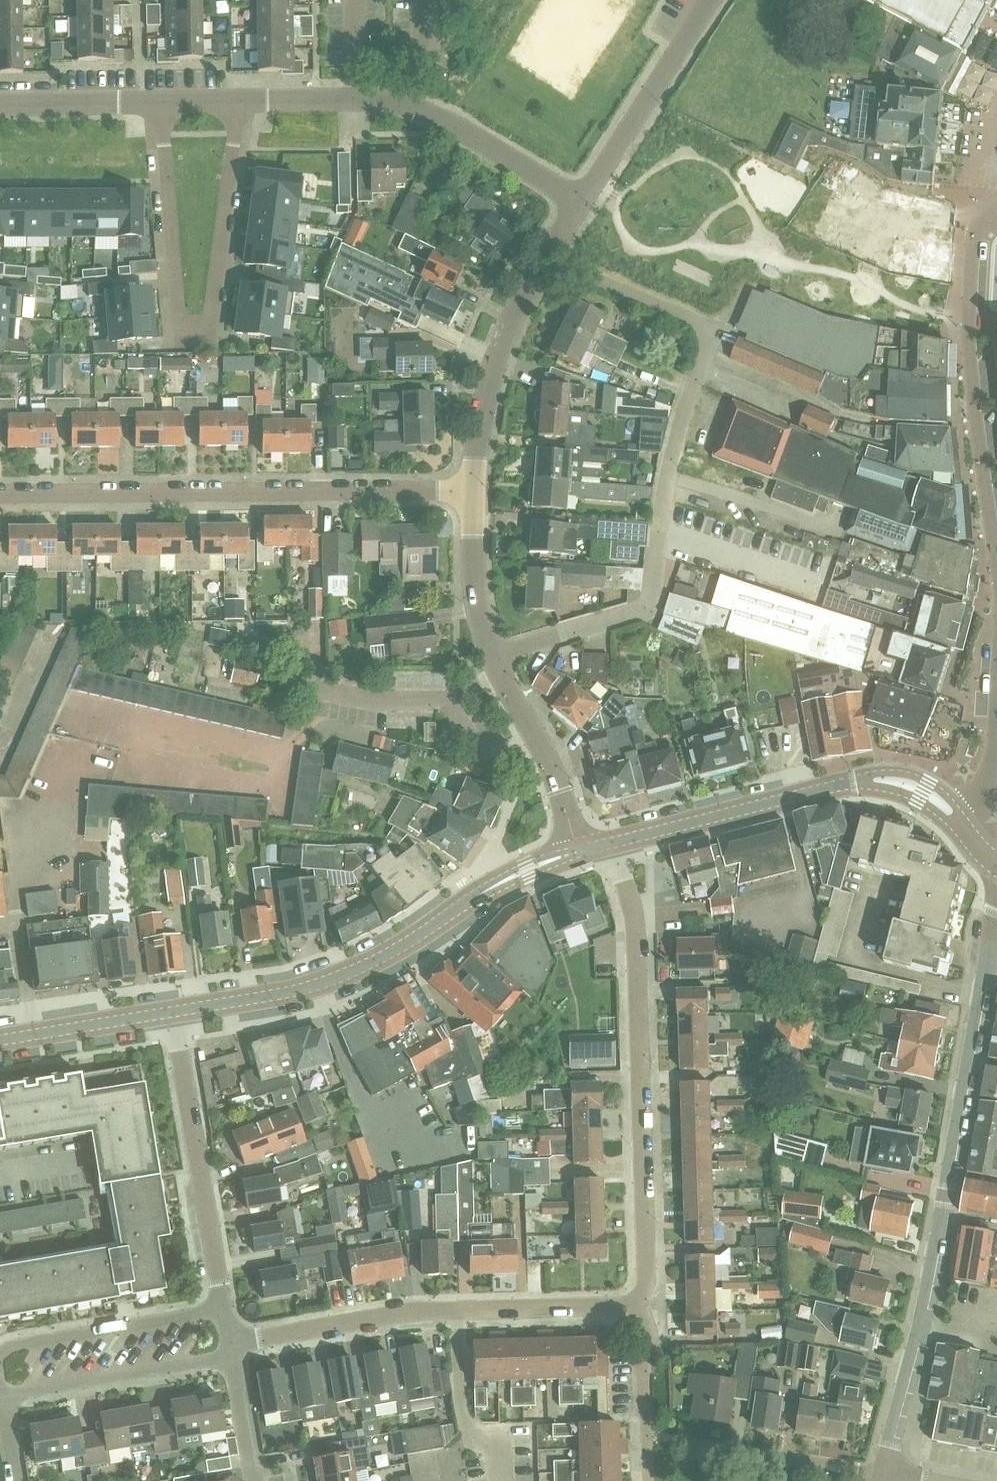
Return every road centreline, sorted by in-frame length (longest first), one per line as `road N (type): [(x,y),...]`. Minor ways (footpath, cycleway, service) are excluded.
road 1 (residential): [(885,1476),(943,1228),(996,909)]
road 2 (residential): [(476,494),(0,497)]
road 3 (residential): [(636,1311),(645,1284),(636,897),(622,839)]
road 4 (residential): [(240,103),(210,312),(204,327),(183,327),(162,103)]
road 5 (residential): [(494,658),(640,609),(654,593),(681,417),(719,326)]
road 6 (secondary): [(173,1010),(317,987),(374,962),(483,893),(585,852)]
road 7 (residential): [(232,1348),(406,1316),(636,1311)]
road 8 (residential): [(996,568),(973,424),(969,327),(971,243),(996,207)]
road 9 (secondary): [(622,839),(874,781),(923,790),(956,819)]
road 10 (residential): [(226,1310),(173,1010)]
road 11 (residential): [(355,97),(438,119),(582,204)]
road 12 (residential): [(476,494),(489,390),(551,259)]
road 13 (residential): [(582,204),(711,0)]
road 14 (residential): [(6,1403),(217,1364),(232,1348)]
road 15 (residential): [(0,1357),(226,1310)]
road 16 (residential): [(885,1476),(688,1445)]
road 17 (residential): [(312,692),(382,704),(451,701),(504,675)]
road 18 (residential): [(585,852),(543,743),(504,675)]
road 19 (residential): [(719,326),(551,259)]
road 20 (secondary): [(0,1037),(173,1010)]
road 21 (residential): [(651,1480),(644,1329),(636,1311)]
road 22 (residential): [(494,658),(477,599),(476,494)]
road 23 (residential): [(0,104),(162,103)]
road 24 (residential): [(956,819),(982,794),(989,772),(996,689)]
road 25 (residential): [(232,1348),(255,1480)]
road 26 (residential): [(433,0),(419,66),(355,65)]

